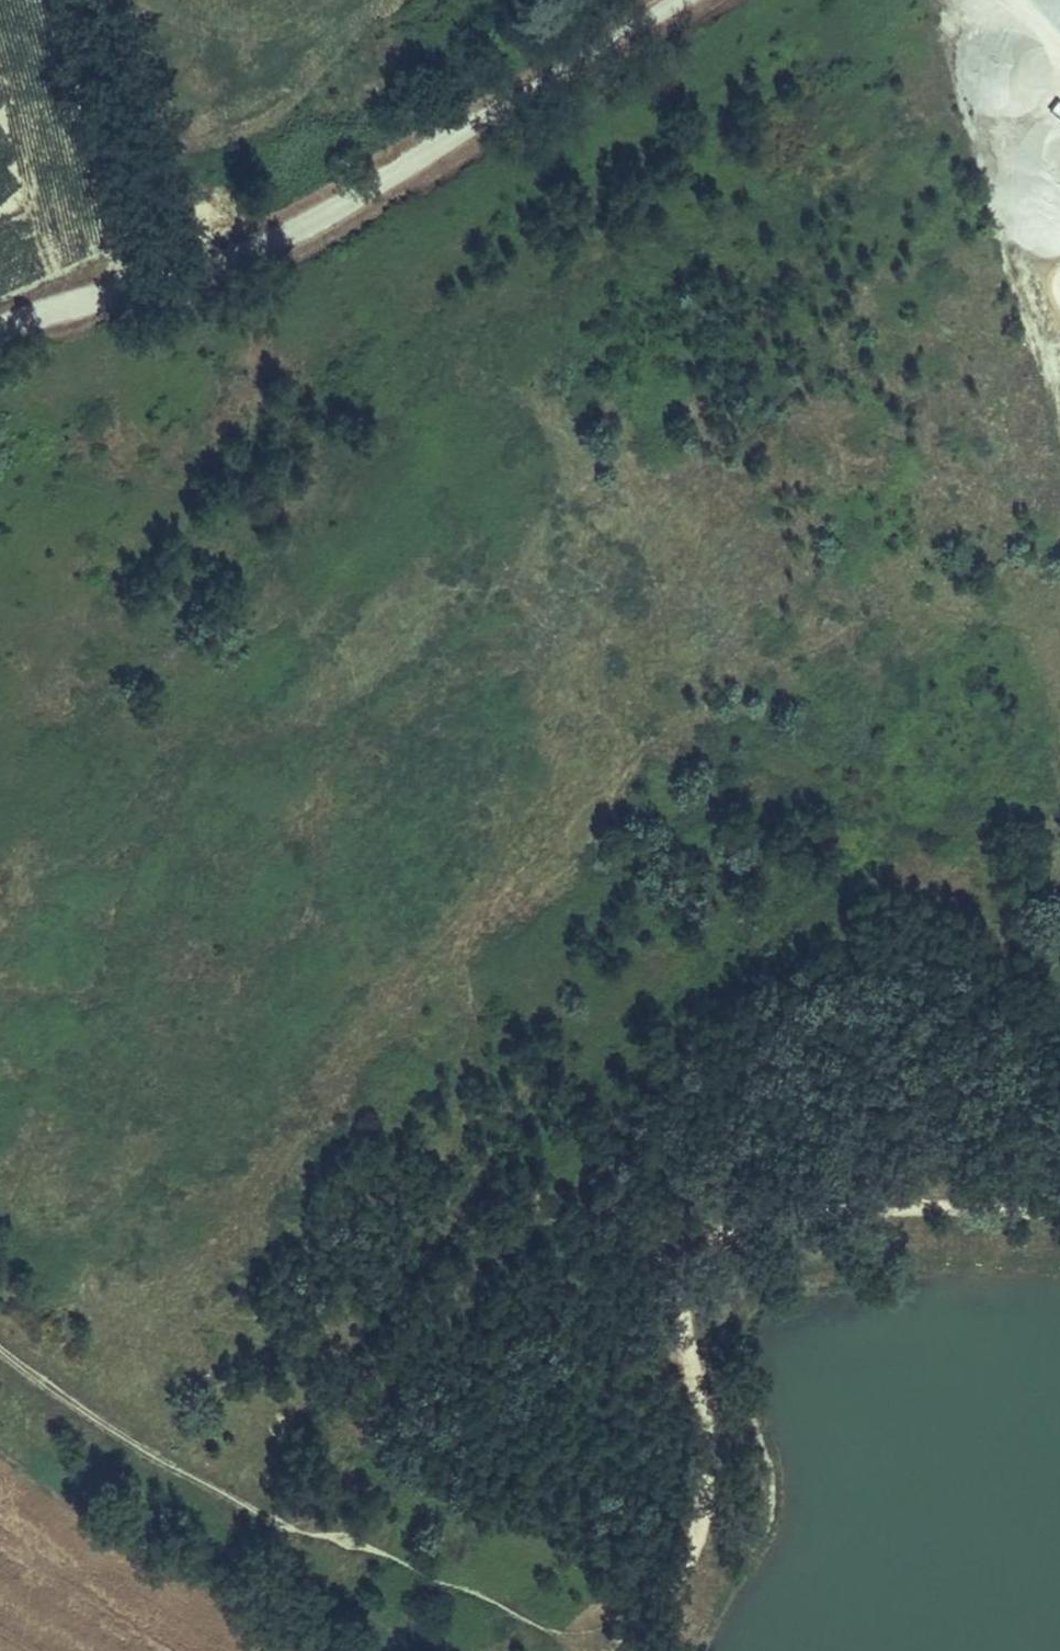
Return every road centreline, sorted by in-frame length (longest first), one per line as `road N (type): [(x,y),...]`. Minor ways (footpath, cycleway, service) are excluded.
road 1 (unclassified): [(0,321),(214,256),(638,42),(700,0)]
road 2 (track): [(304,1533),(178,1473),(0,1346)]

